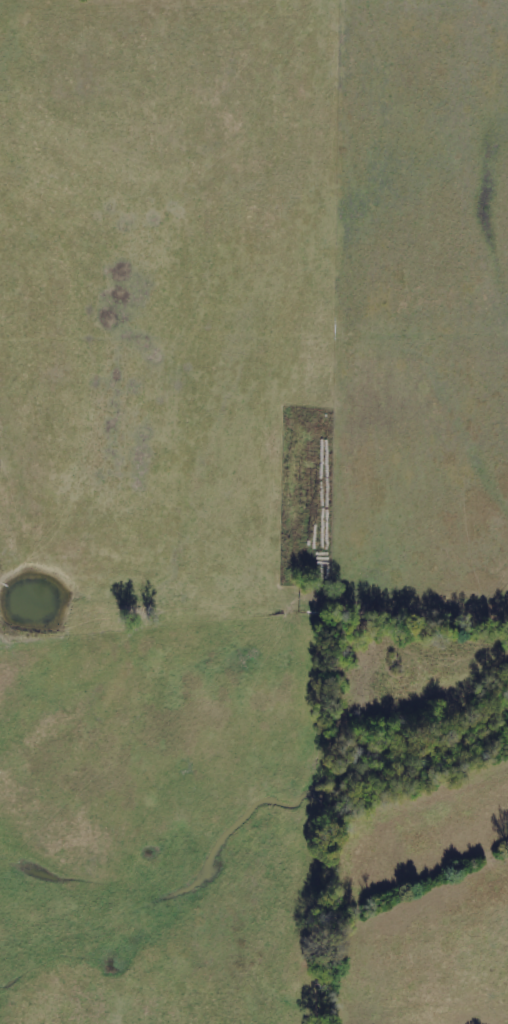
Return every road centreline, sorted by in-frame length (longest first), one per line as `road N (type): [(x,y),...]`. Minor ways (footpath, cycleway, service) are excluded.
road 1 (residential): [(0,612),(507,611)]

